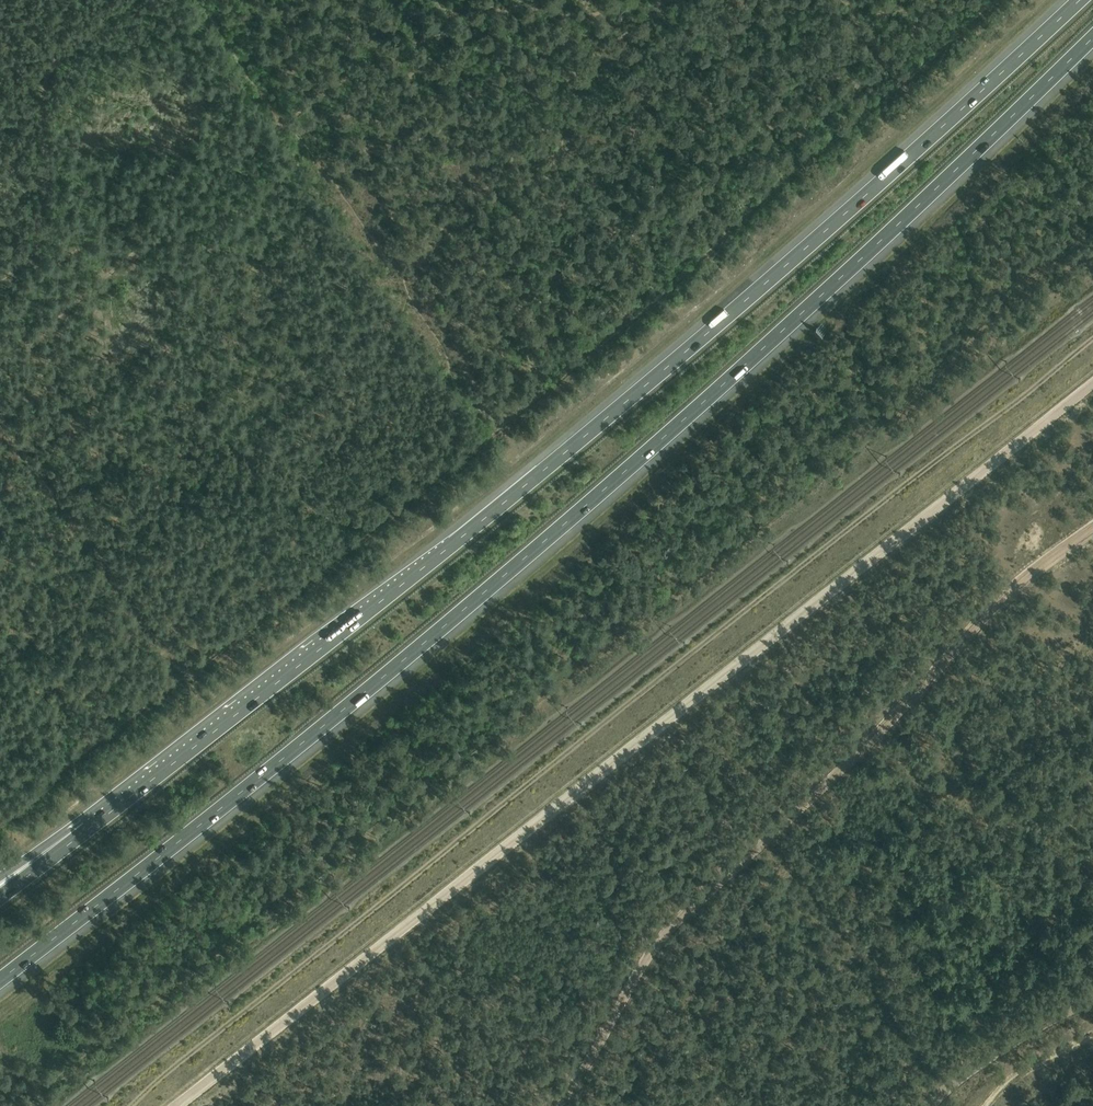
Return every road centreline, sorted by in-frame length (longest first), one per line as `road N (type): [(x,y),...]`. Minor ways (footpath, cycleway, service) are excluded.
road 1 (motorway): [(0,980),(579,512),(1092,37)]
road 2 (track): [(998,0),(778,185),(615,337),(0,821)]
road 3 (motorway): [(1079,0),(643,387),(92,827)]
road 4 (track): [(130,1105),(640,693),(1092,339)]
road 5 (track): [(177,1105),(1092,383)]
road 6 (track): [(1092,528),(1040,562),(702,897),(652,952),(554,1105)]
road 7 (track): [(191,675),(0,428)]

